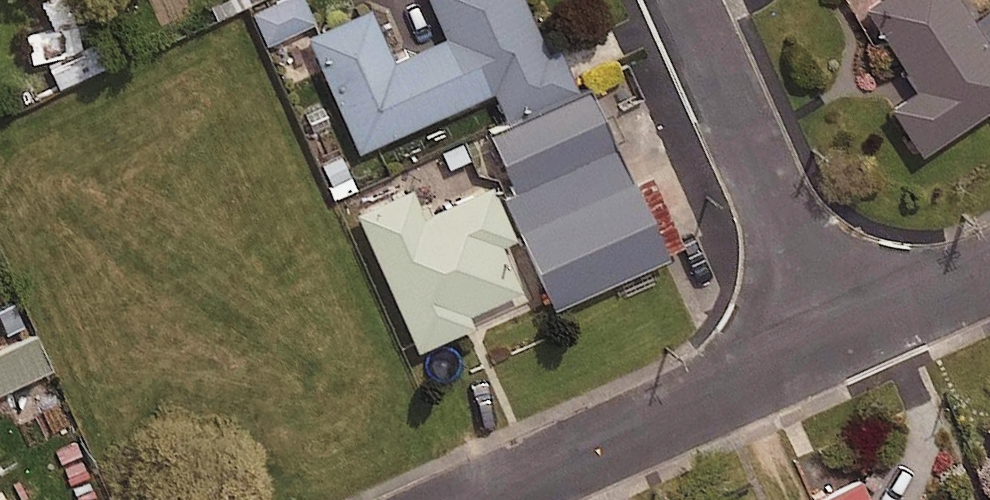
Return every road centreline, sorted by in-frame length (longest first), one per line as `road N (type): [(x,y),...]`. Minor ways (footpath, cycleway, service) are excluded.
road 1 (residential): [(840,343),(485,499)]
road 2 (residential): [(840,343),(686,0)]
road 3 (residential): [(989,276),(840,343)]

